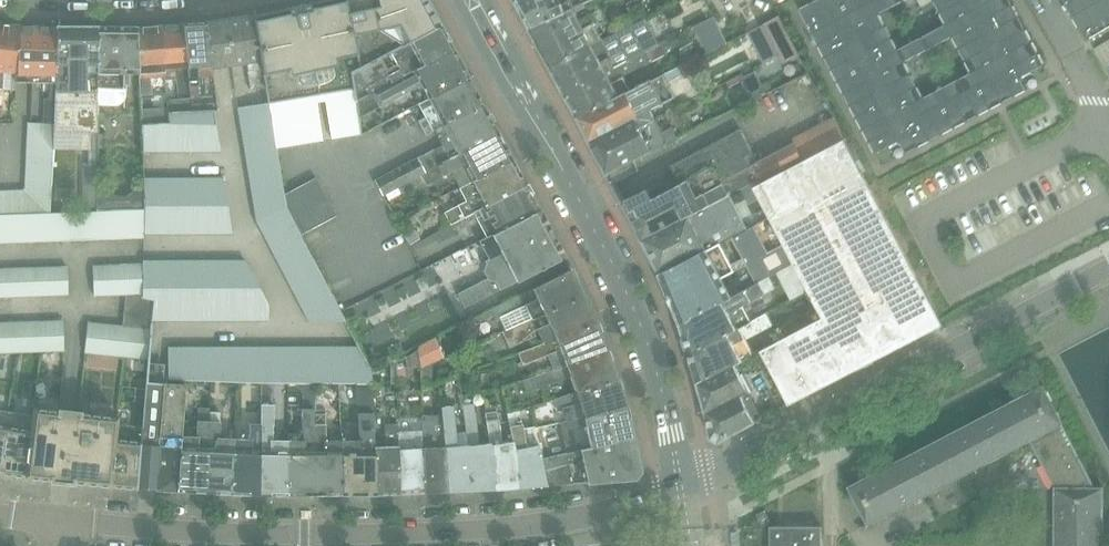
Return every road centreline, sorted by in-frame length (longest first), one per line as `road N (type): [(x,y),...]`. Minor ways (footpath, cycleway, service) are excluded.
road 1 (tertiary): [(681,486),(600,515),(451,533),(301,536),(48,522)]
road 2 (secondary): [(681,486),(659,379),(627,291),(470,0)]
road 3 (unclassified): [(681,486),(1108,266)]

